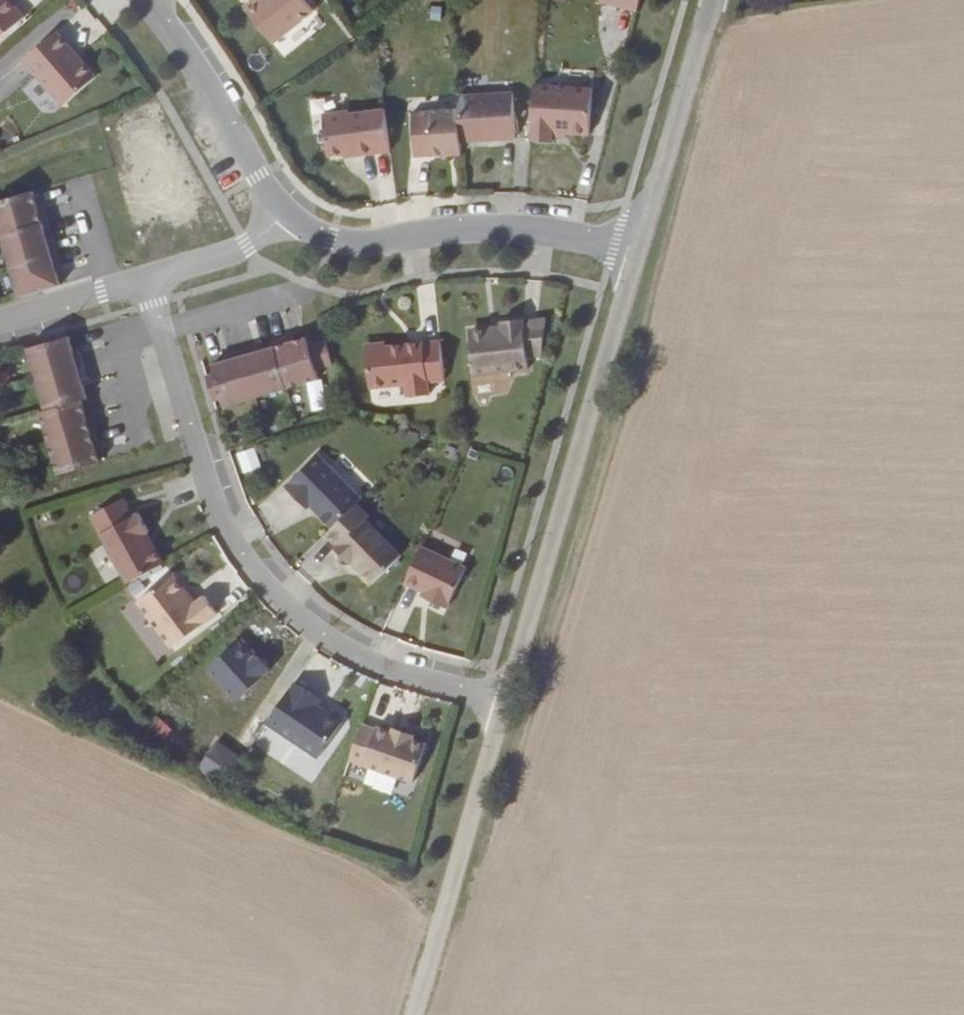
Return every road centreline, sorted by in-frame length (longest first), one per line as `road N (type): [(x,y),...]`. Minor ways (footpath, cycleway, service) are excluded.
road 1 (residential): [(153,280),(228,512),(278,582),(348,636),(513,688)]
road 2 (unclassified): [(513,688),(640,246)]
road 3 (residential): [(640,246),(516,229),(440,233),(381,248),(337,241),(291,219)]
road 4 (unclassified): [(419,1014),(513,688)]
road 5 (residential): [(291,219),(175,33),(146,0)]
road 6 (unclassified): [(640,246),(710,0)]
road 7 (residential): [(0,326),(153,280)]
road 8 (residential): [(153,280),(251,250),(291,219)]

